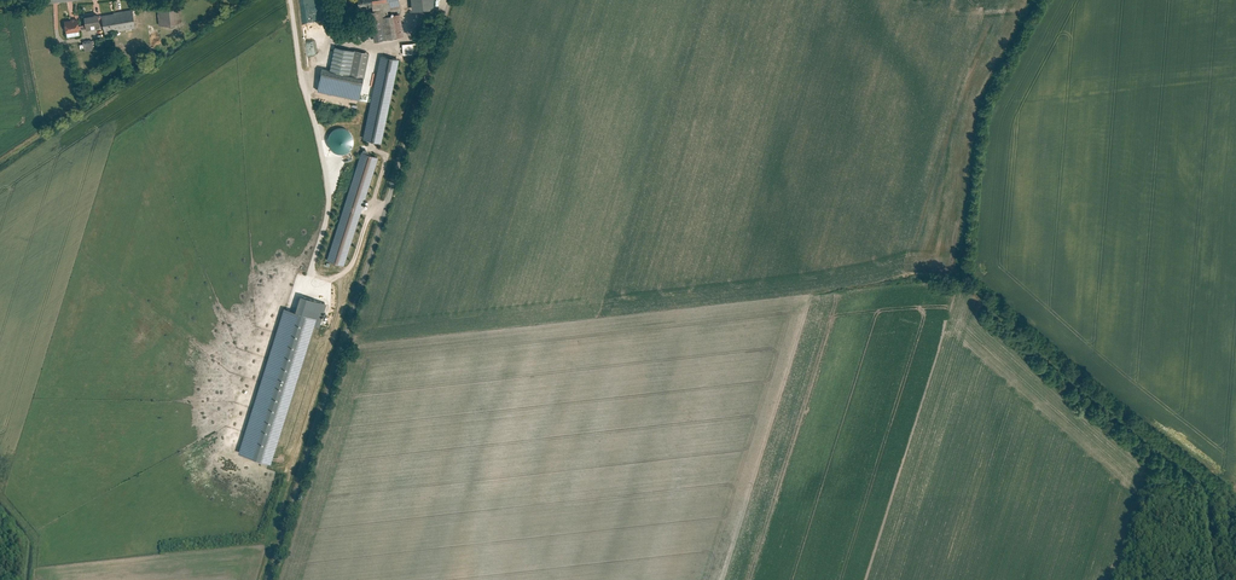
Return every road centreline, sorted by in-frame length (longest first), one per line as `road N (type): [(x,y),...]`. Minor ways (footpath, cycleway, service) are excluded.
road 1 (unclassified): [(268,579),(453,0)]

